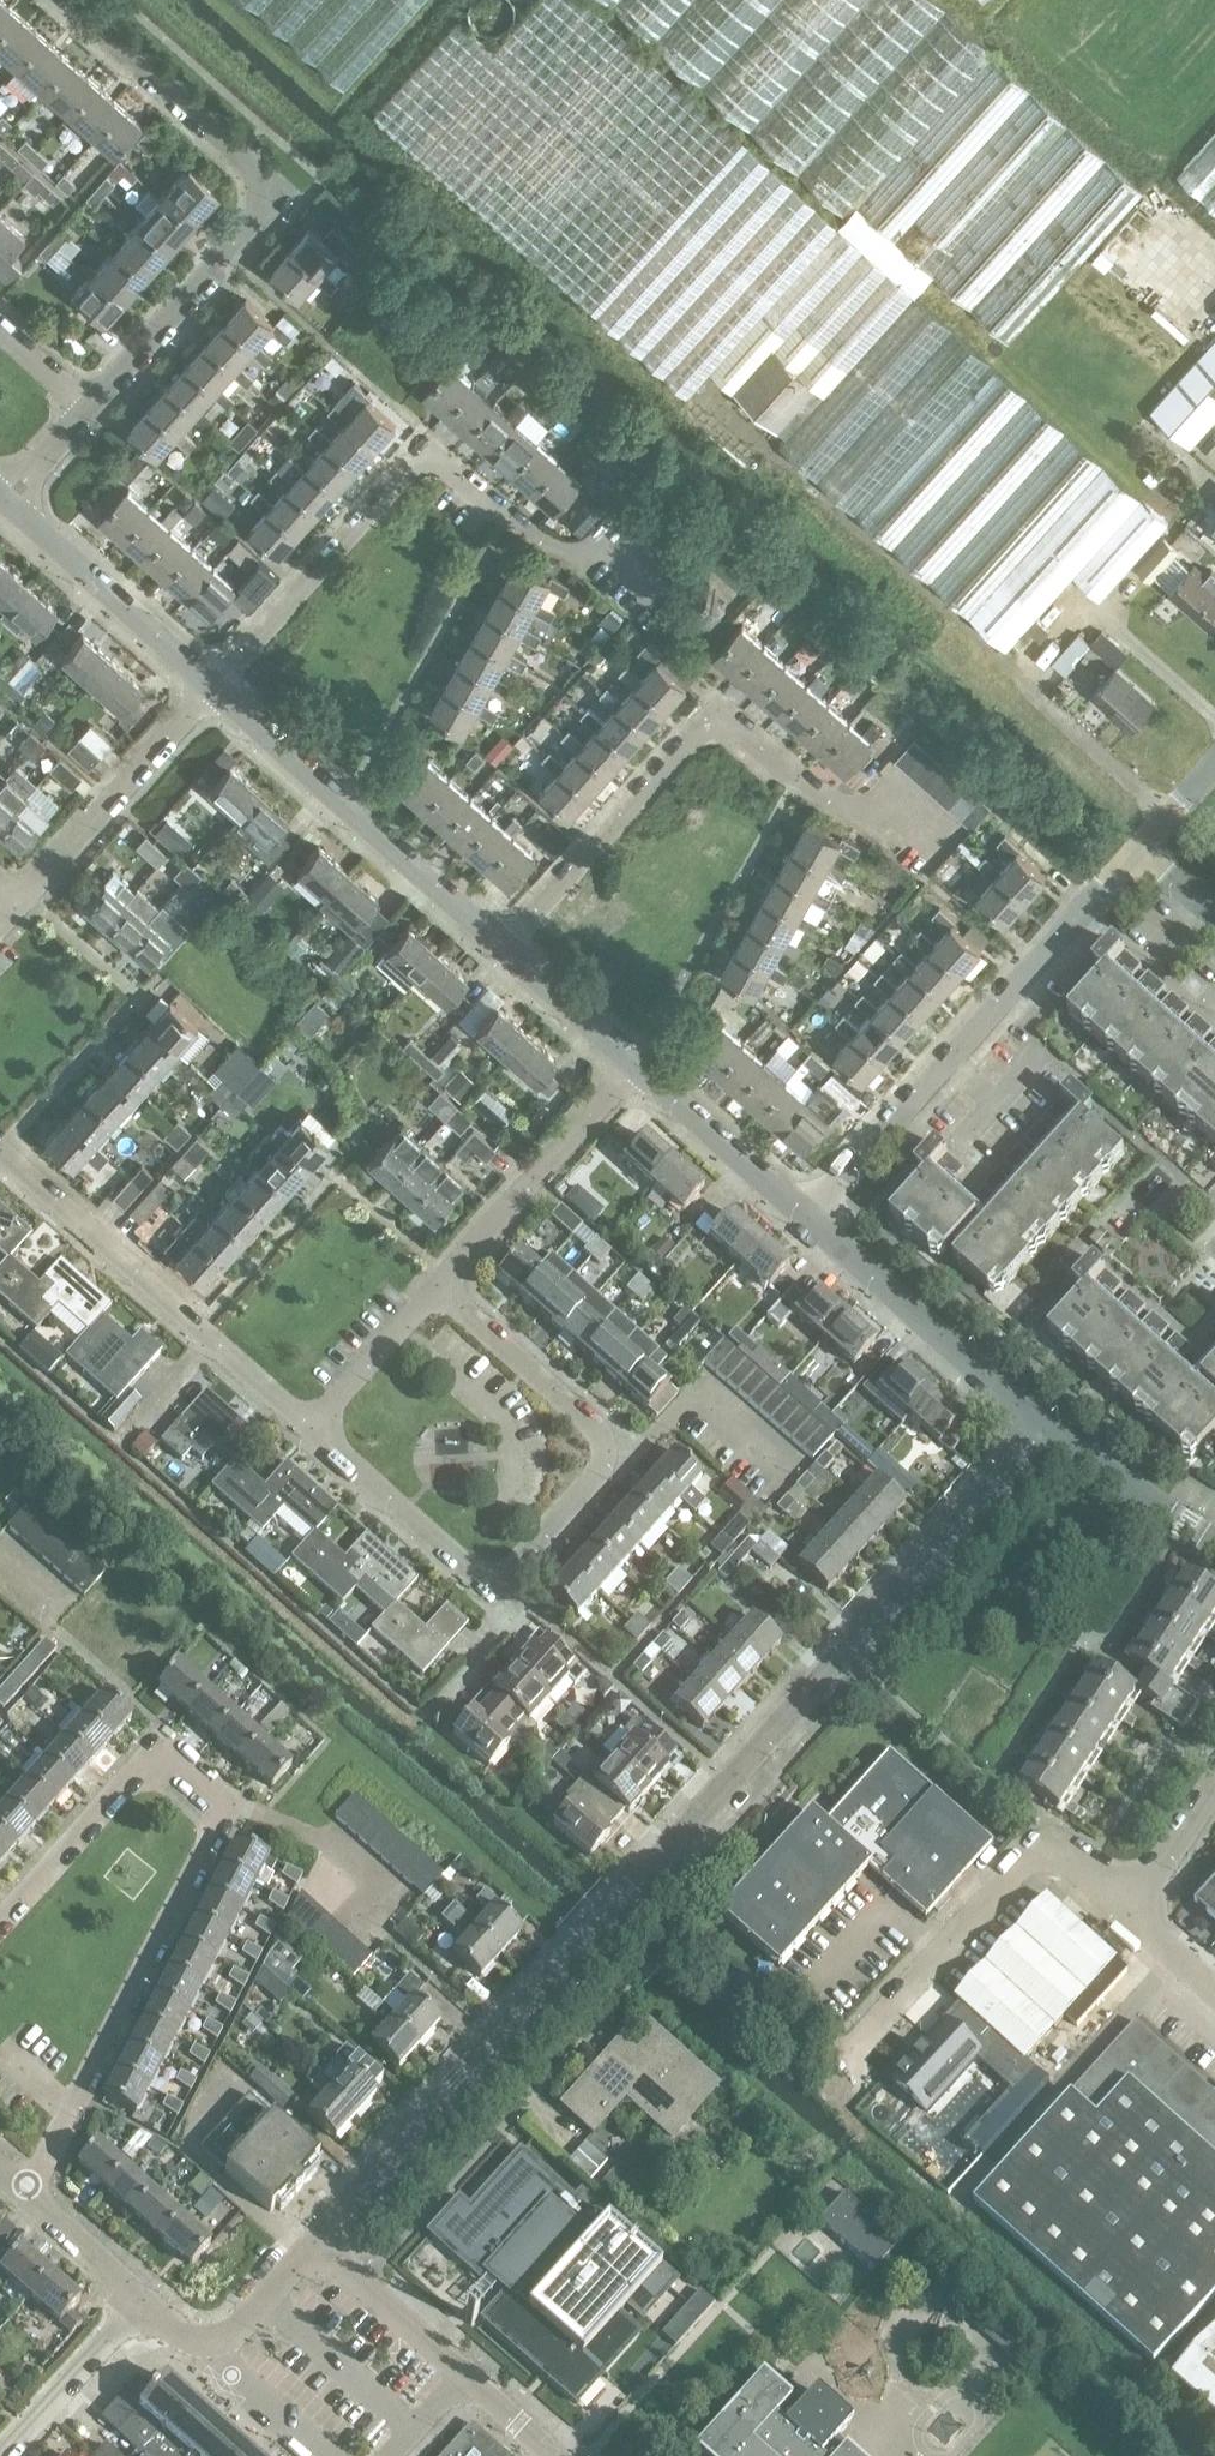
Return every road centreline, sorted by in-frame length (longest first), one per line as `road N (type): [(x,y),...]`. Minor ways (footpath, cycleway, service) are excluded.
road 1 (residential): [(318,2241),(1045,1429)]
road 2 (residential): [(0,1923),(153,1768),(178,1764),(202,1775),(220,1799),(217,1827),(26,2191)]
road 3 (residential): [(443,1281),(607,1430),(609,1470),(512,1582),(468,1573),(311,1429)]
road 4 (residential): [(92,406),(268,193),(268,166),(79,0)]
road 5 (residential): [(806,1219),(1138,846)]
road 6 (residential): [(506,950),(721,708),(854,820)]
road 7 (residential): [(214,683),(432,452),(565,553)]
road 8 (residential): [(311,1429),(0,1149)]
road 9 (tertiary): [(506,950),(214,683)]
road 10 (unclassified): [(845,2059),(1040,1851),(1064,1853),(1127,1906)]
road 11 (tertiary): [(1045,1429),(806,1219)]
road 12 (residential): [(21,899),(214,683)]
road 13 (residential): [(443,1281),(633,1067)]
road 14 (tertiary): [(214,683),(8,499)]
road 15 (tertiary): [(806,1219),(633,1067)]
road 16 (residential): [(142,2298),(3,2455)]
road 17 (tertiary): [(1214,1541),(1045,1429)]
road 18 (residential): [(311,1429),(443,1281)]
road 19 (residential): [(464,2371),(318,2241)]
road 20 (tertiary): [(633,1067),(506,950)]
road 21 (residential): [(213,2339),(222,2362),(323,2455)]
road 22 (residential): [(142,2298),(26,2191)]
road 23 (unclassified): [(1127,1906),(1214,1786)]
road 24 (residential): [(213,2339),(236,2327),(318,2241)]
road 25 (residential): [(561,2455),(464,2371)]
road 26 (residential): [(8,499),(92,406)]
road 27 (residential): [(0,326),(92,406)]

